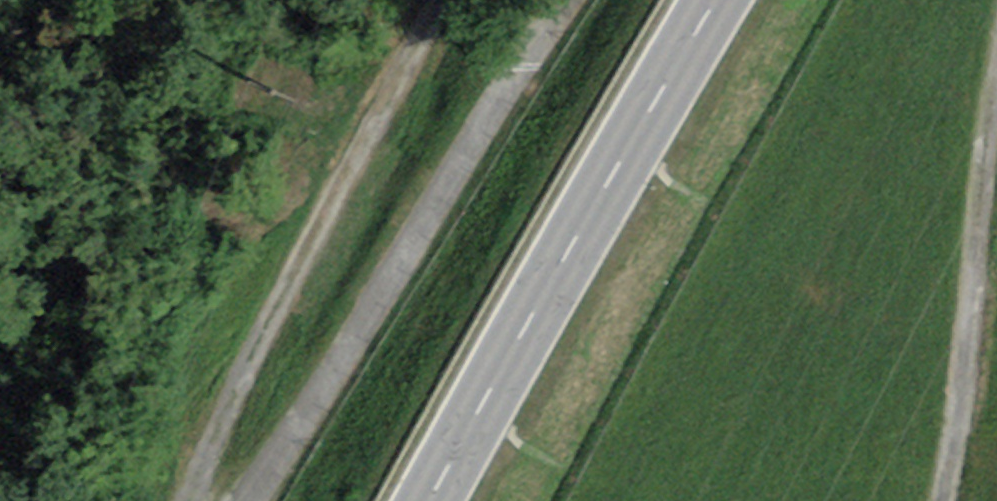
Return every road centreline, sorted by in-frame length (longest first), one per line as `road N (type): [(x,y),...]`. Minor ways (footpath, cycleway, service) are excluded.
road 1 (track): [(253,500),(574,0)]
road 2 (secondary): [(718,0),(431,500)]
road 3 (track): [(192,500),(217,429),(442,0)]
road 4 (track): [(996,116),(943,500)]

